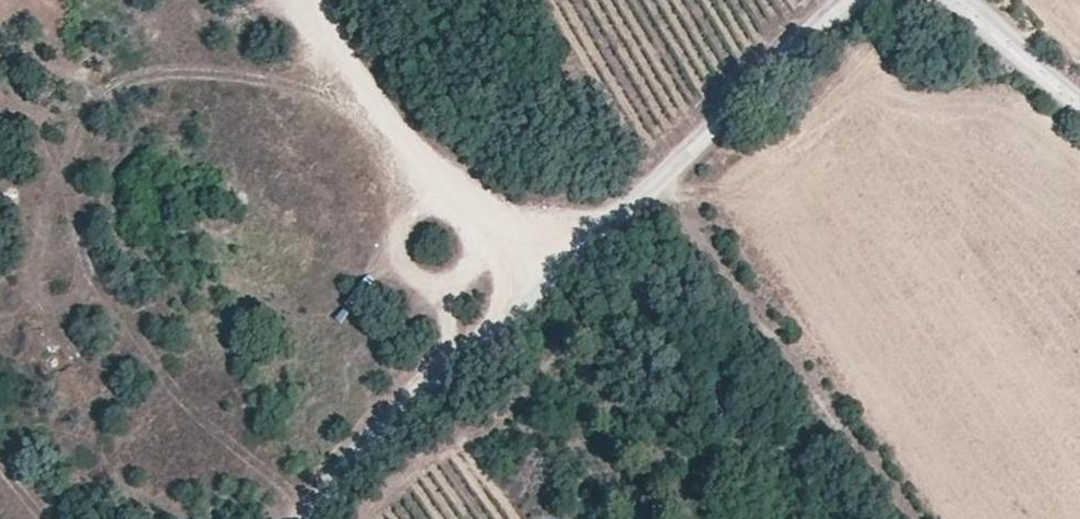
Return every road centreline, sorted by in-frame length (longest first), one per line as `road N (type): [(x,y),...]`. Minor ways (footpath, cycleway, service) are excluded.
road 1 (unclassified): [(315,518),(606,227),(853,0)]
road 2 (track): [(580,252),(456,201),(331,44),(314,0)]
road 3 (unclassified): [(945,0),(1079,109)]

